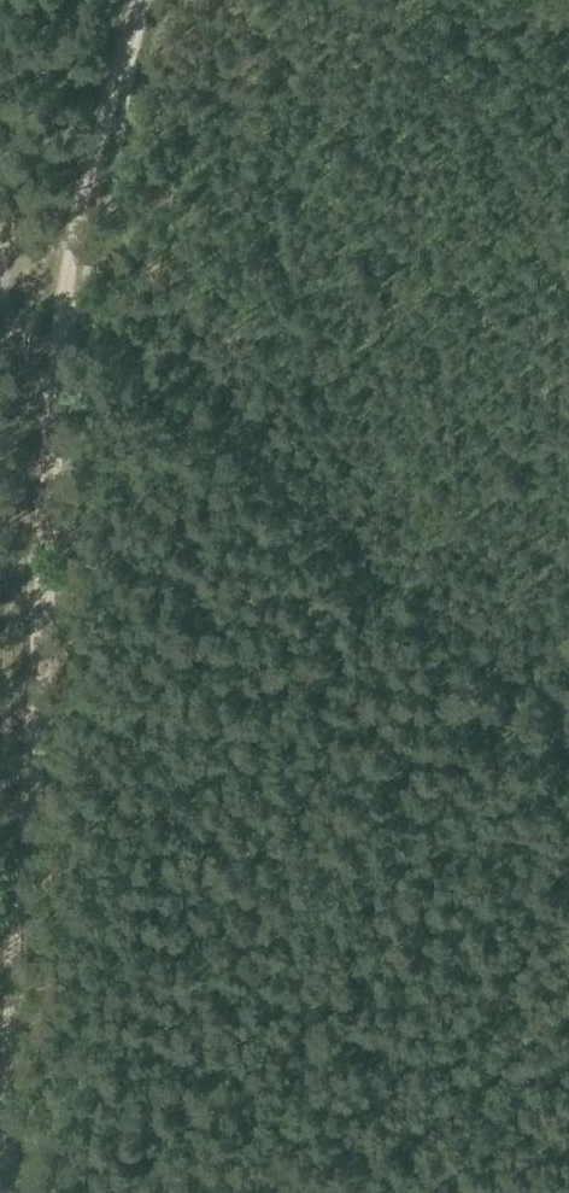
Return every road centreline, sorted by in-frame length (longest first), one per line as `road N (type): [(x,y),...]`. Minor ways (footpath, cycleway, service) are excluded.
road 1 (track): [(0,1057),(36,515),(63,266)]
road 2 (track): [(558,739),(36,515)]
road 3 (track): [(133,0),(63,266)]

